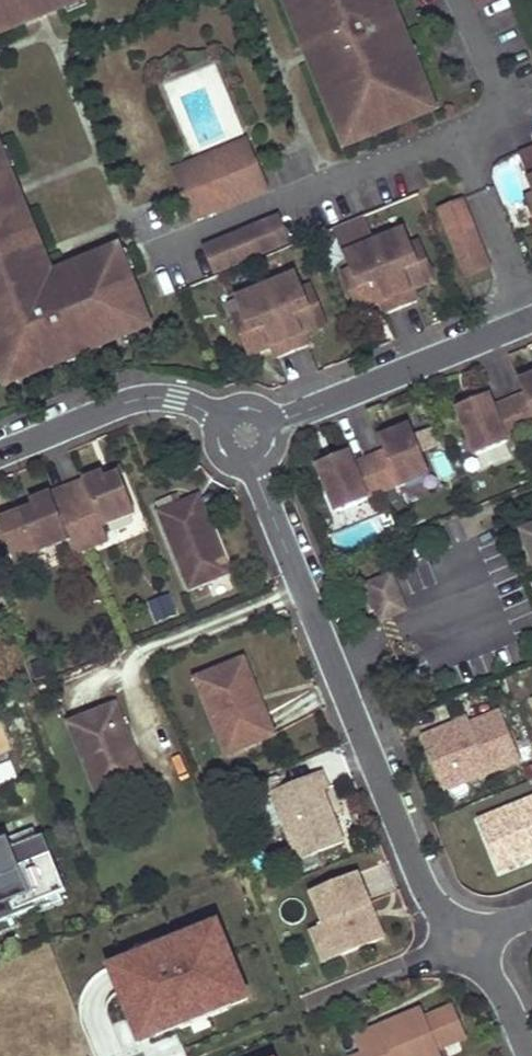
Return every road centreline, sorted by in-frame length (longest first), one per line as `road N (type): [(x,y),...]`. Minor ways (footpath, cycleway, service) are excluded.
road 1 (residential): [(450,922),(429,900),(250,464)]
road 2 (residential): [(273,424),(531,324)]
road 3 (residential): [(0,453),(149,396),(224,418)]
road 4 (residential): [(308,1009),(442,955)]

